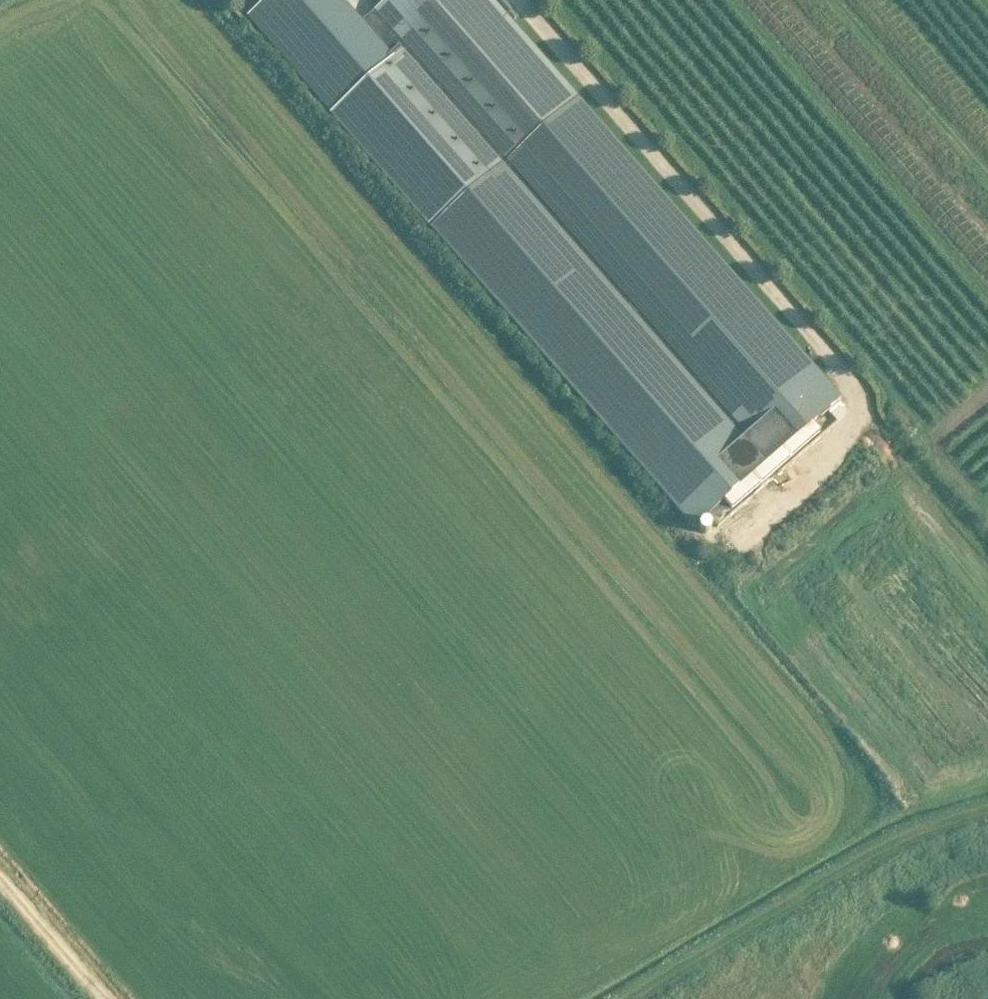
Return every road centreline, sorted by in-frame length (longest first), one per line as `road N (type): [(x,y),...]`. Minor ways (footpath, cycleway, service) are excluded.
road 1 (track): [(0,870),(113,998)]

